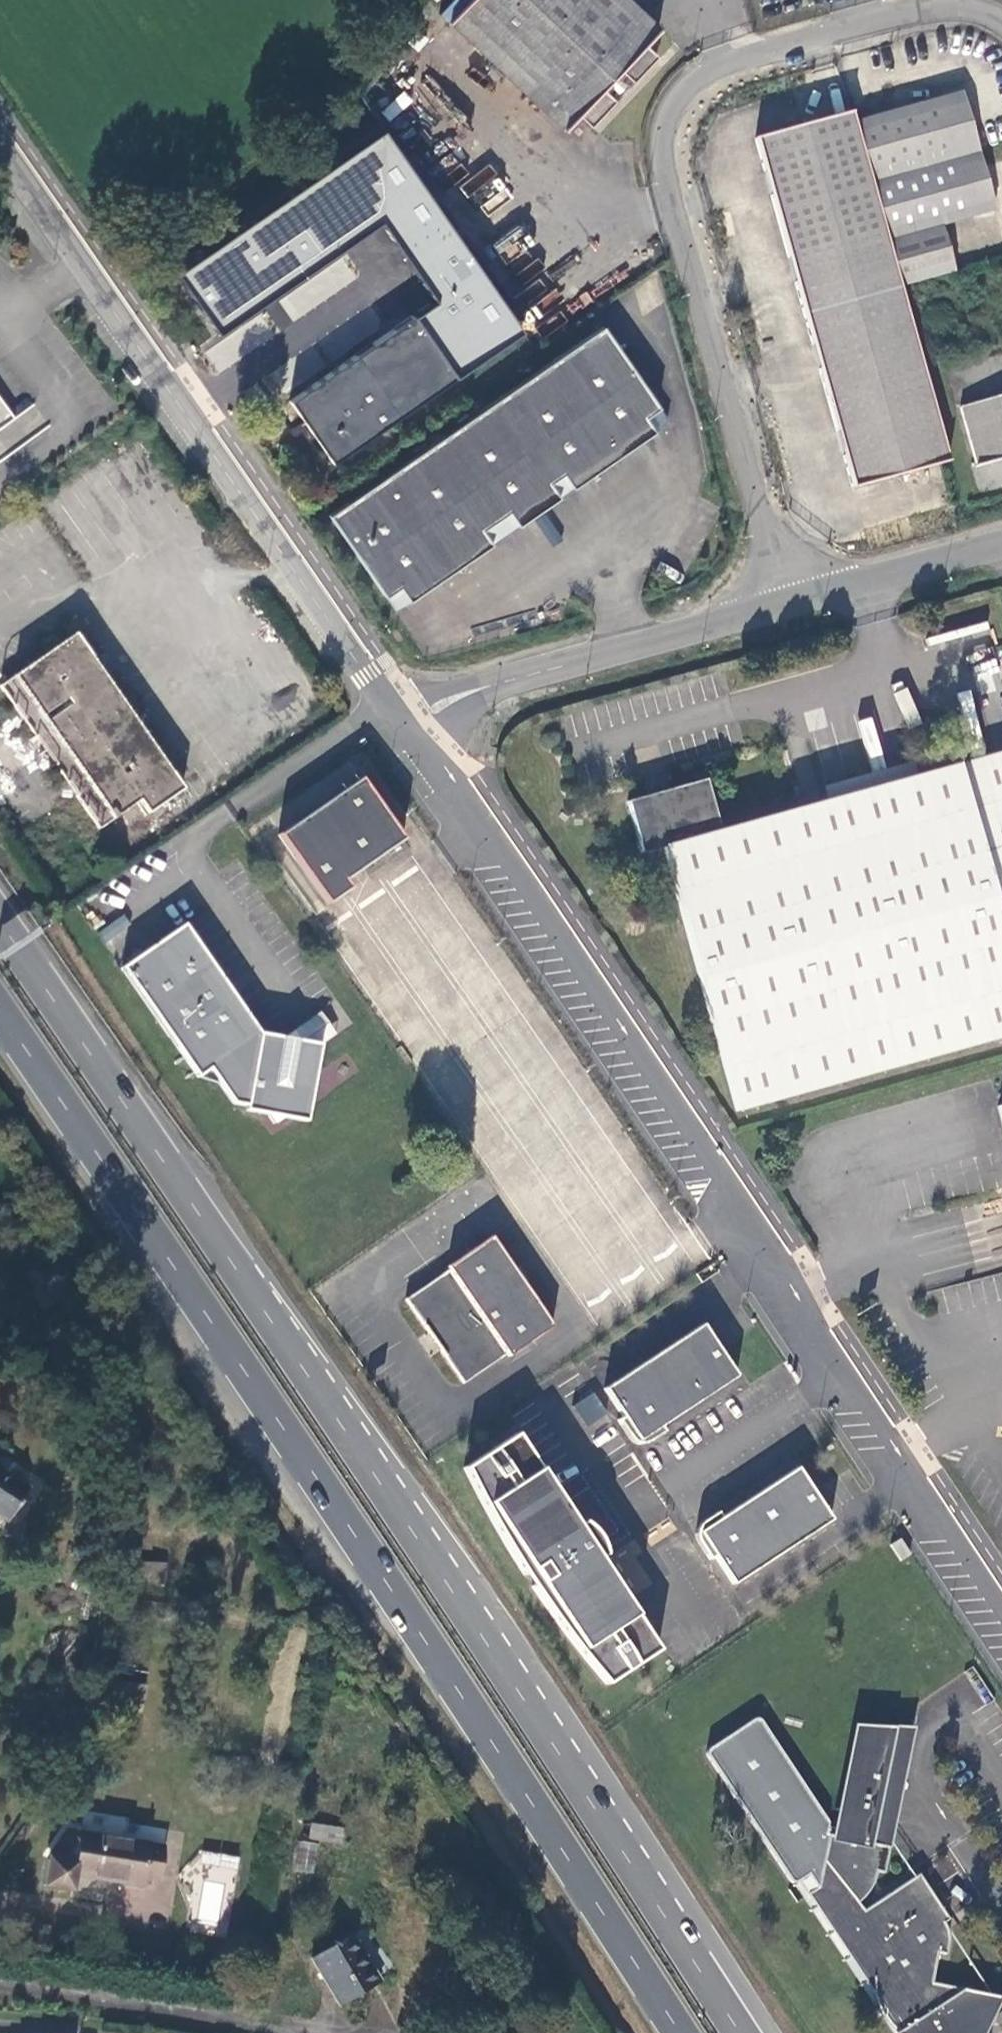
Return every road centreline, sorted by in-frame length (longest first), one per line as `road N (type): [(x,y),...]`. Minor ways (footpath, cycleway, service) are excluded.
road 1 (trunk): [(0,1012),(682,2032)]
road 2 (unclassified): [(402,720),(633,1040),(1001,1609)]
road 3 (trunk): [(512,1681),(0,923)]
road 4 (unclassified): [(1001,26),(961,10),(911,10),(742,57),(701,74),(663,126),(659,157),(700,310),(793,604)]
road 5 (unclassified): [(0,142),(402,720)]
road 6 (trunk): [(773,2032),(598,1768),(512,1681)]
road 7 (trunk): [(738,2032),(512,1681)]
road 8 (unclassified): [(402,720),(441,701),(793,604)]
road 9 (unclassified): [(793,604),(1001,545)]

